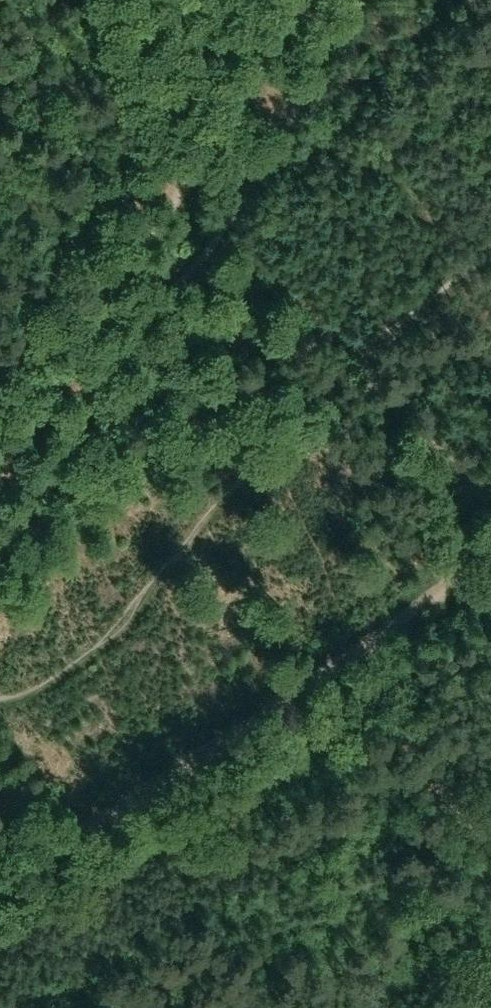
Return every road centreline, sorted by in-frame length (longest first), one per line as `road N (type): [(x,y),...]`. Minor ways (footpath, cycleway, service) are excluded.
road 1 (track): [(0,885),(490,555)]
road 2 (track): [(0,699),(18,699),(124,623),(356,354)]
road 3 (track): [(101,300),(285,0)]
road 4 (track): [(490,916),(362,639)]
road 5 (track): [(162,192),(356,354)]
road 6 (track): [(356,354),(490,526)]
road 7 (track): [(0,461),(101,300)]
road 8 (track): [(356,354),(490,250)]
road 9 (track): [(0,164),(101,300)]

